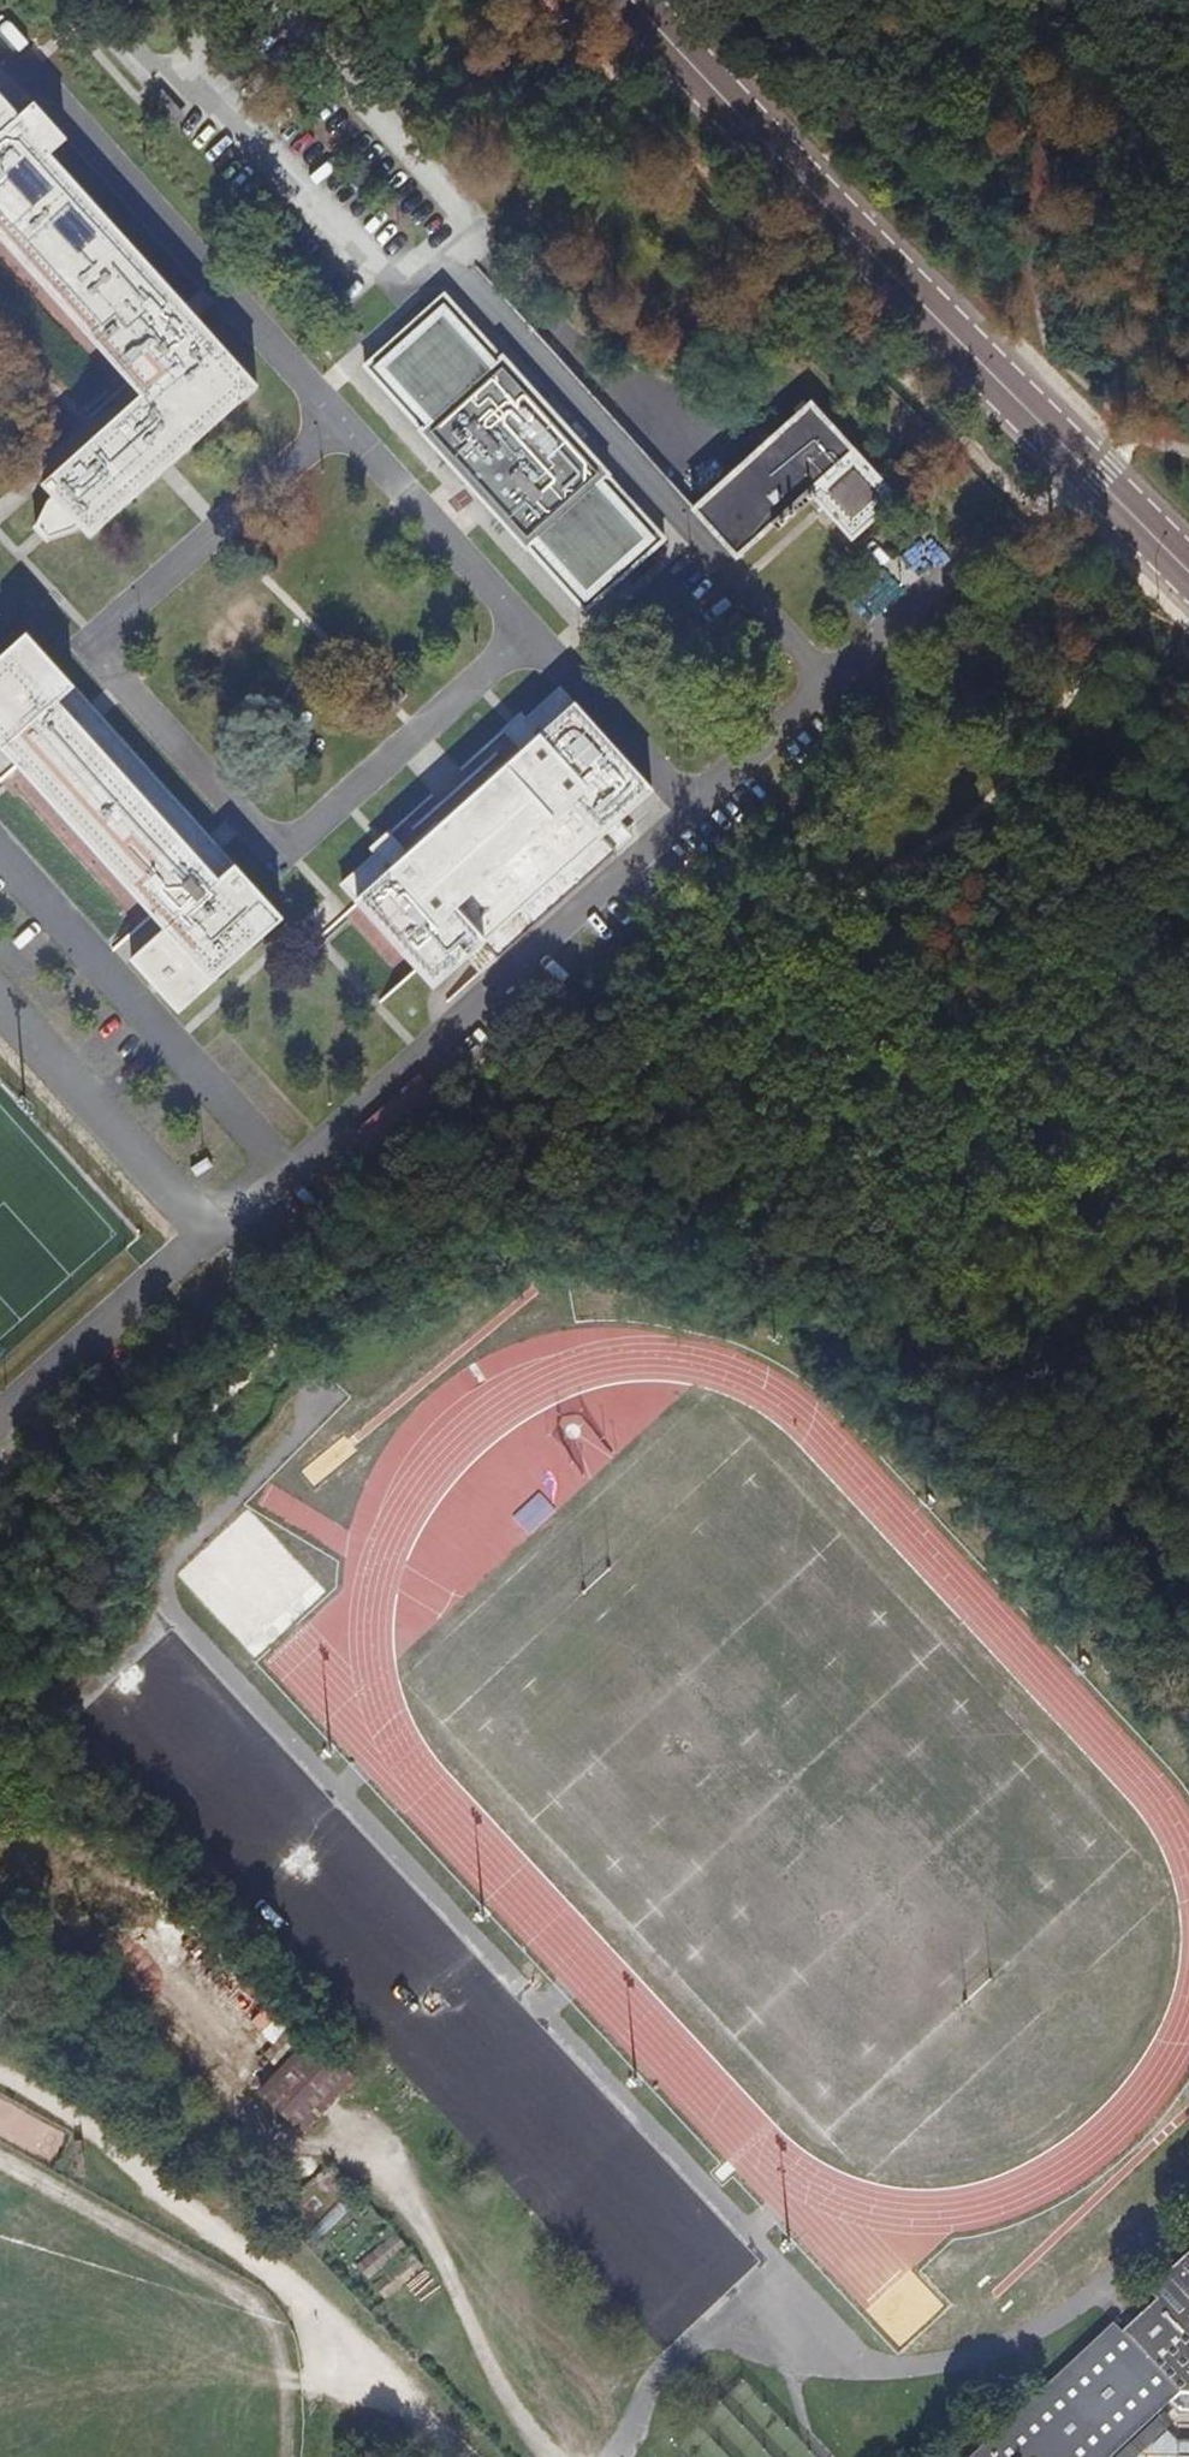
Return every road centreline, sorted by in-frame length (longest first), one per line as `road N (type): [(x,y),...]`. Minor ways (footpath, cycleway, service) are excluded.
road 1 (secondary): [(632,0),(1188,578)]
road 2 (track): [(452,2456),(259,2263),(45,2104),(0,2080)]
road 3 (track): [(1091,480),(1138,433),(1094,397),(1045,337),(1035,285),(1046,0)]

